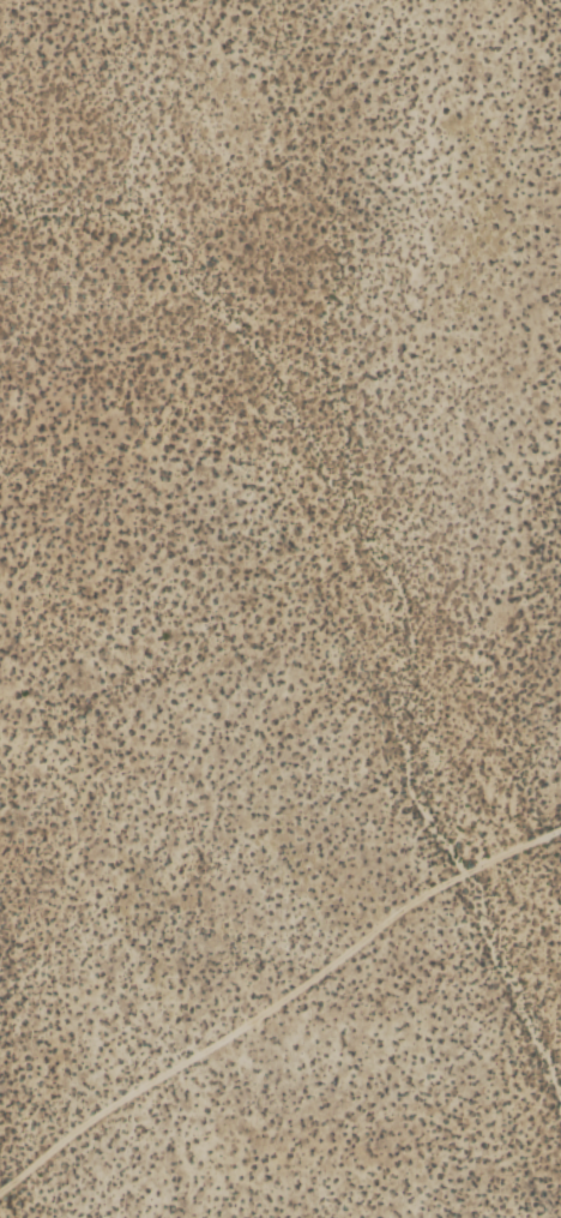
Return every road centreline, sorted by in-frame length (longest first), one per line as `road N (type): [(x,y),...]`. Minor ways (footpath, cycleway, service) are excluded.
road 1 (track): [(0,1186),(387,908),(560,822)]

